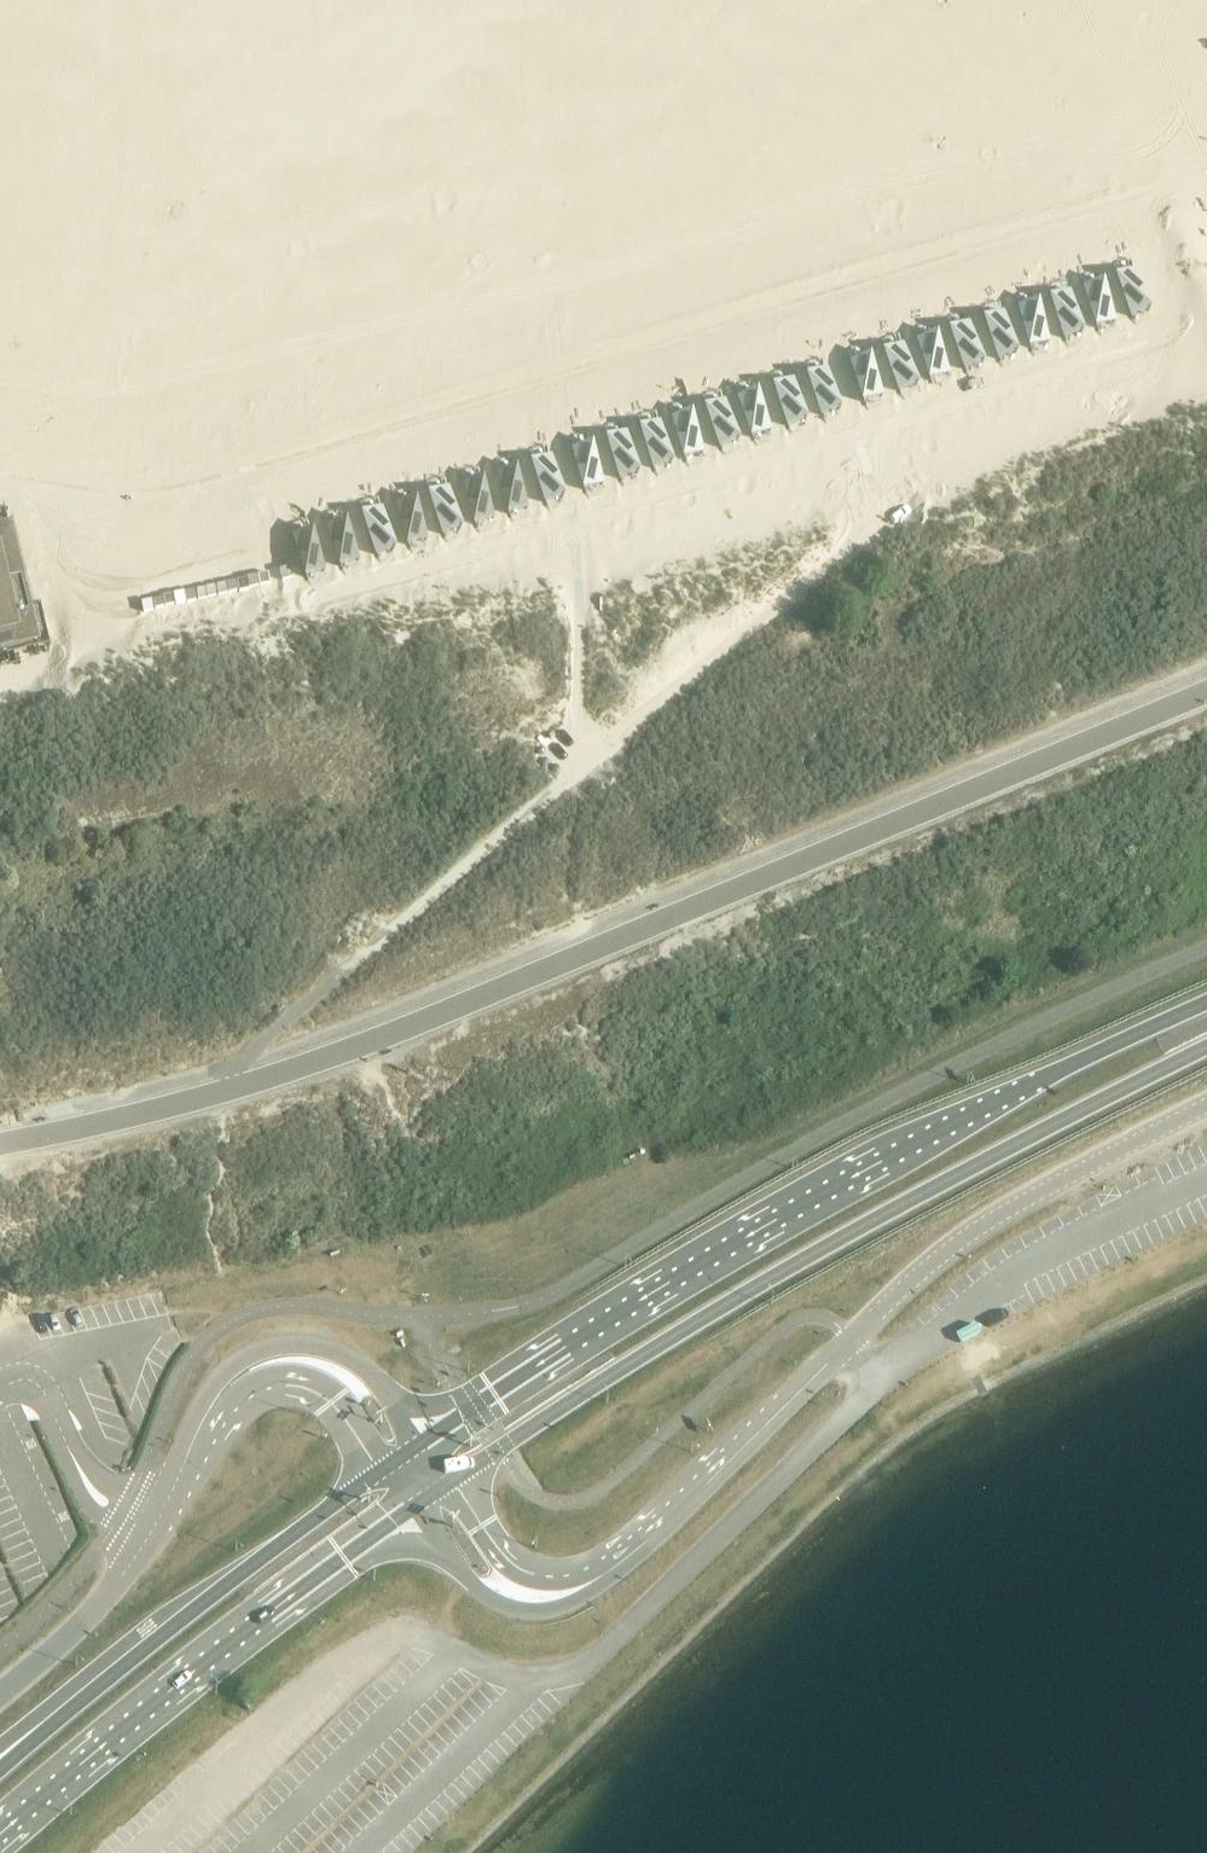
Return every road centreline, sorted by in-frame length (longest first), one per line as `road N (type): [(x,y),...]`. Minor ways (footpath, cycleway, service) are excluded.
road 1 (unclassified): [(0,1150),(229,1094),(1206,692)]
road 2 (tertiary): [(431,1500),(503,1586),(549,1594),(587,1584),(663,1524),(925,1273),(1030,1202),(1206,1110)]
road 3 (primary): [(1206,1006),(916,1140),(642,1297),(404,1456)]
road 4 (primary): [(431,1500),(774,1274),(1206,1050)]
road 5 (unclassified): [(404,1456),(342,1375),(306,1362),(251,1371),(219,1399),(155,1532),(118,1584),(0,1698)]
road 6 (primary): [(0,1835),(192,1672),(431,1500)]
road 7 (primary): [(404,1456),(186,1614),(0,1769)]

